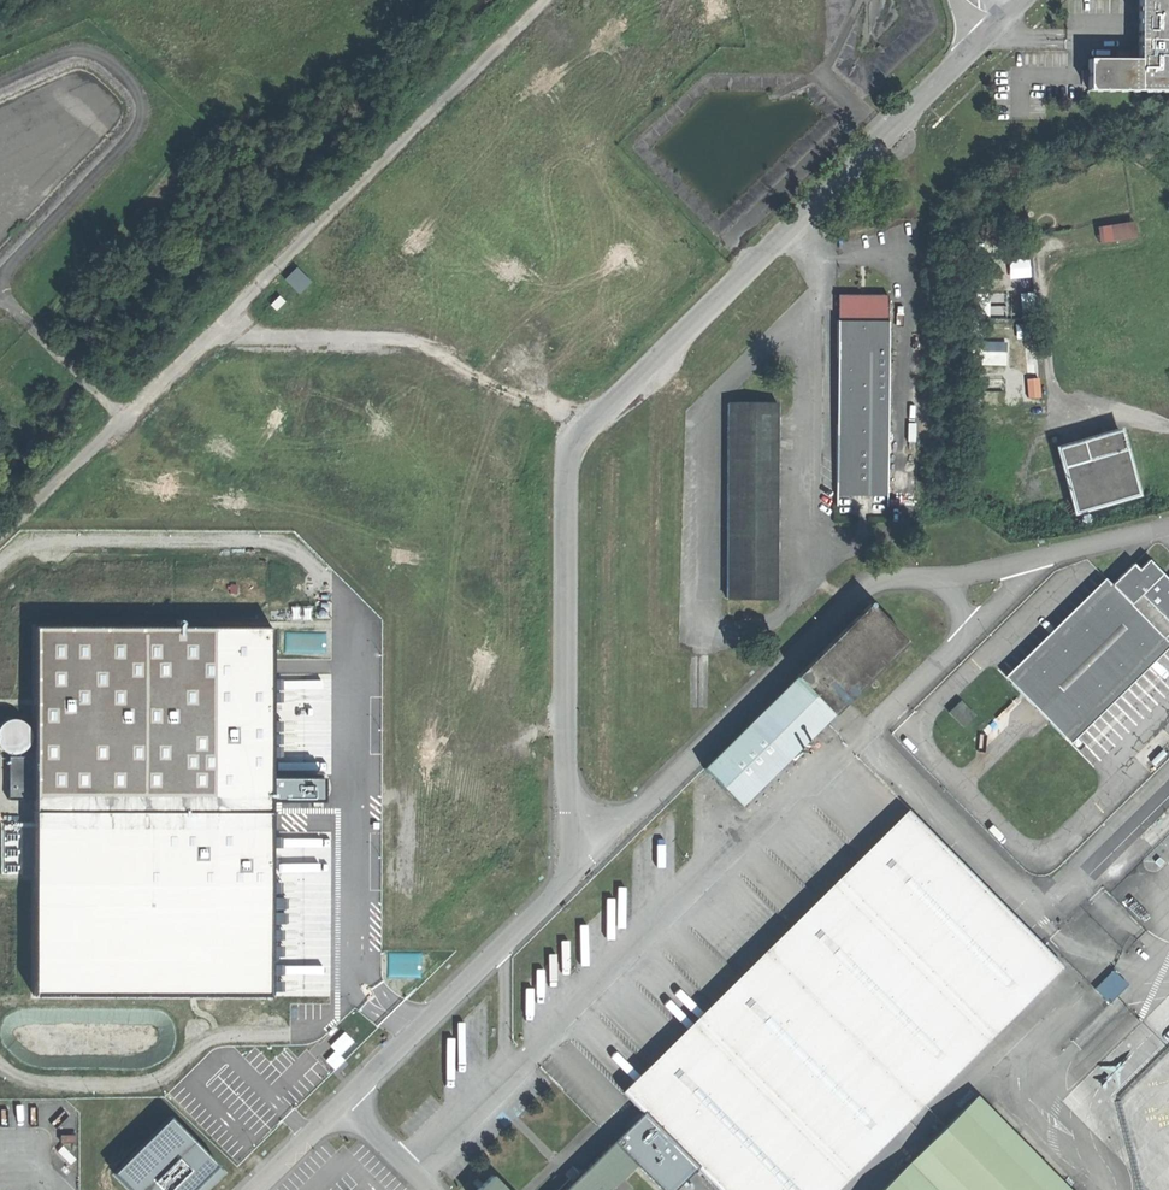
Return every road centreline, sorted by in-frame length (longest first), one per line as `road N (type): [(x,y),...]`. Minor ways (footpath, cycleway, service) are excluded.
road 1 (unclassified): [(979,42),(579,436),(564,463),(571,804),(597,849)]
road 2 (unclassified): [(1168,782),(1065,883),(1036,891),(1011,882),(866,738),(971,633)]
road 3 (track): [(217,336),(545,0)]
road 4 (unclassified): [(597,849),(868,589),(946,575)]
road 5 (track): [(584,430),(497,344),(217,336)]
road 6 (unclassified): [(597,849),(343,1100)]
road 7 (unclassified): [(1032,561),(1168,527)]
road 8 (unclassified): [(343,1100),(253,1189)]
road 9 (unclassified): [(343,1100),(429,1189)]

